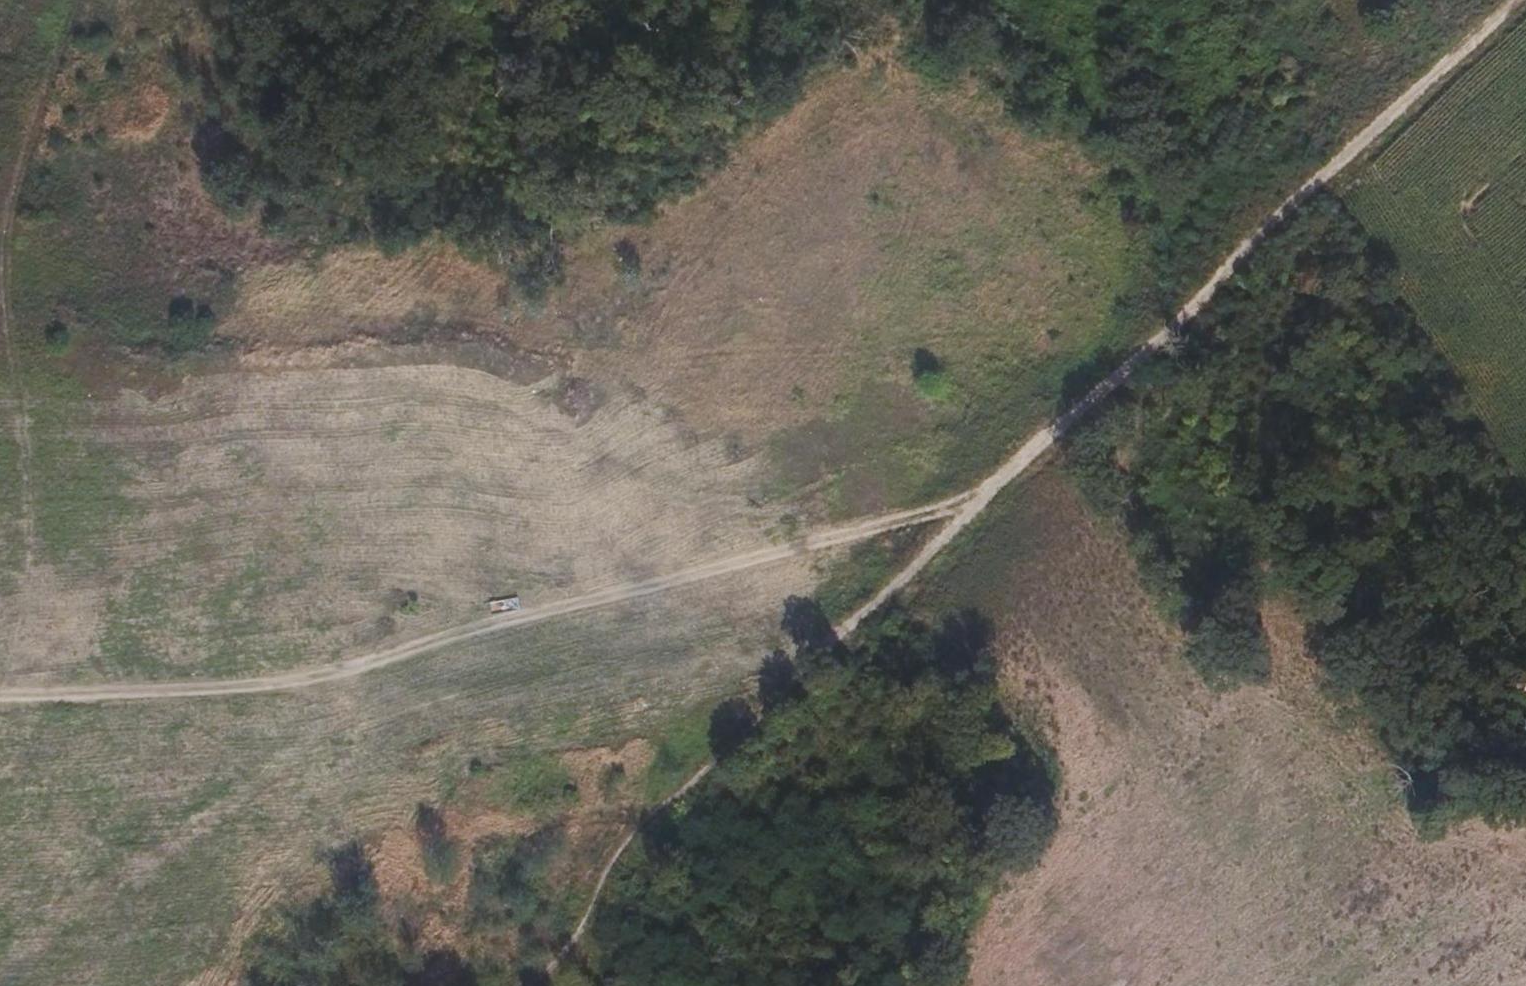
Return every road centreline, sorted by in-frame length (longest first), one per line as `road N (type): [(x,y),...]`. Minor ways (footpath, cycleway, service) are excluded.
road 1 (track): [(528,985),(567,947),(630,843),(662,811),(1519,0)]
road 2 (unclassified): [(0,708),(278,680),(1011,472)]

